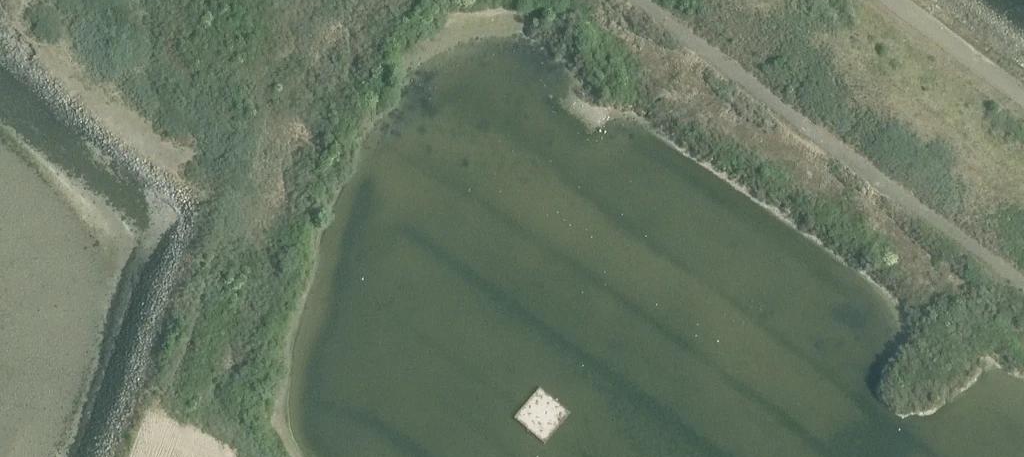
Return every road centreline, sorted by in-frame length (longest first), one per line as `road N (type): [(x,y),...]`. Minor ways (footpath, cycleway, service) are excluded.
road 1 (unclassified): [(888,0),(1023,102)]

